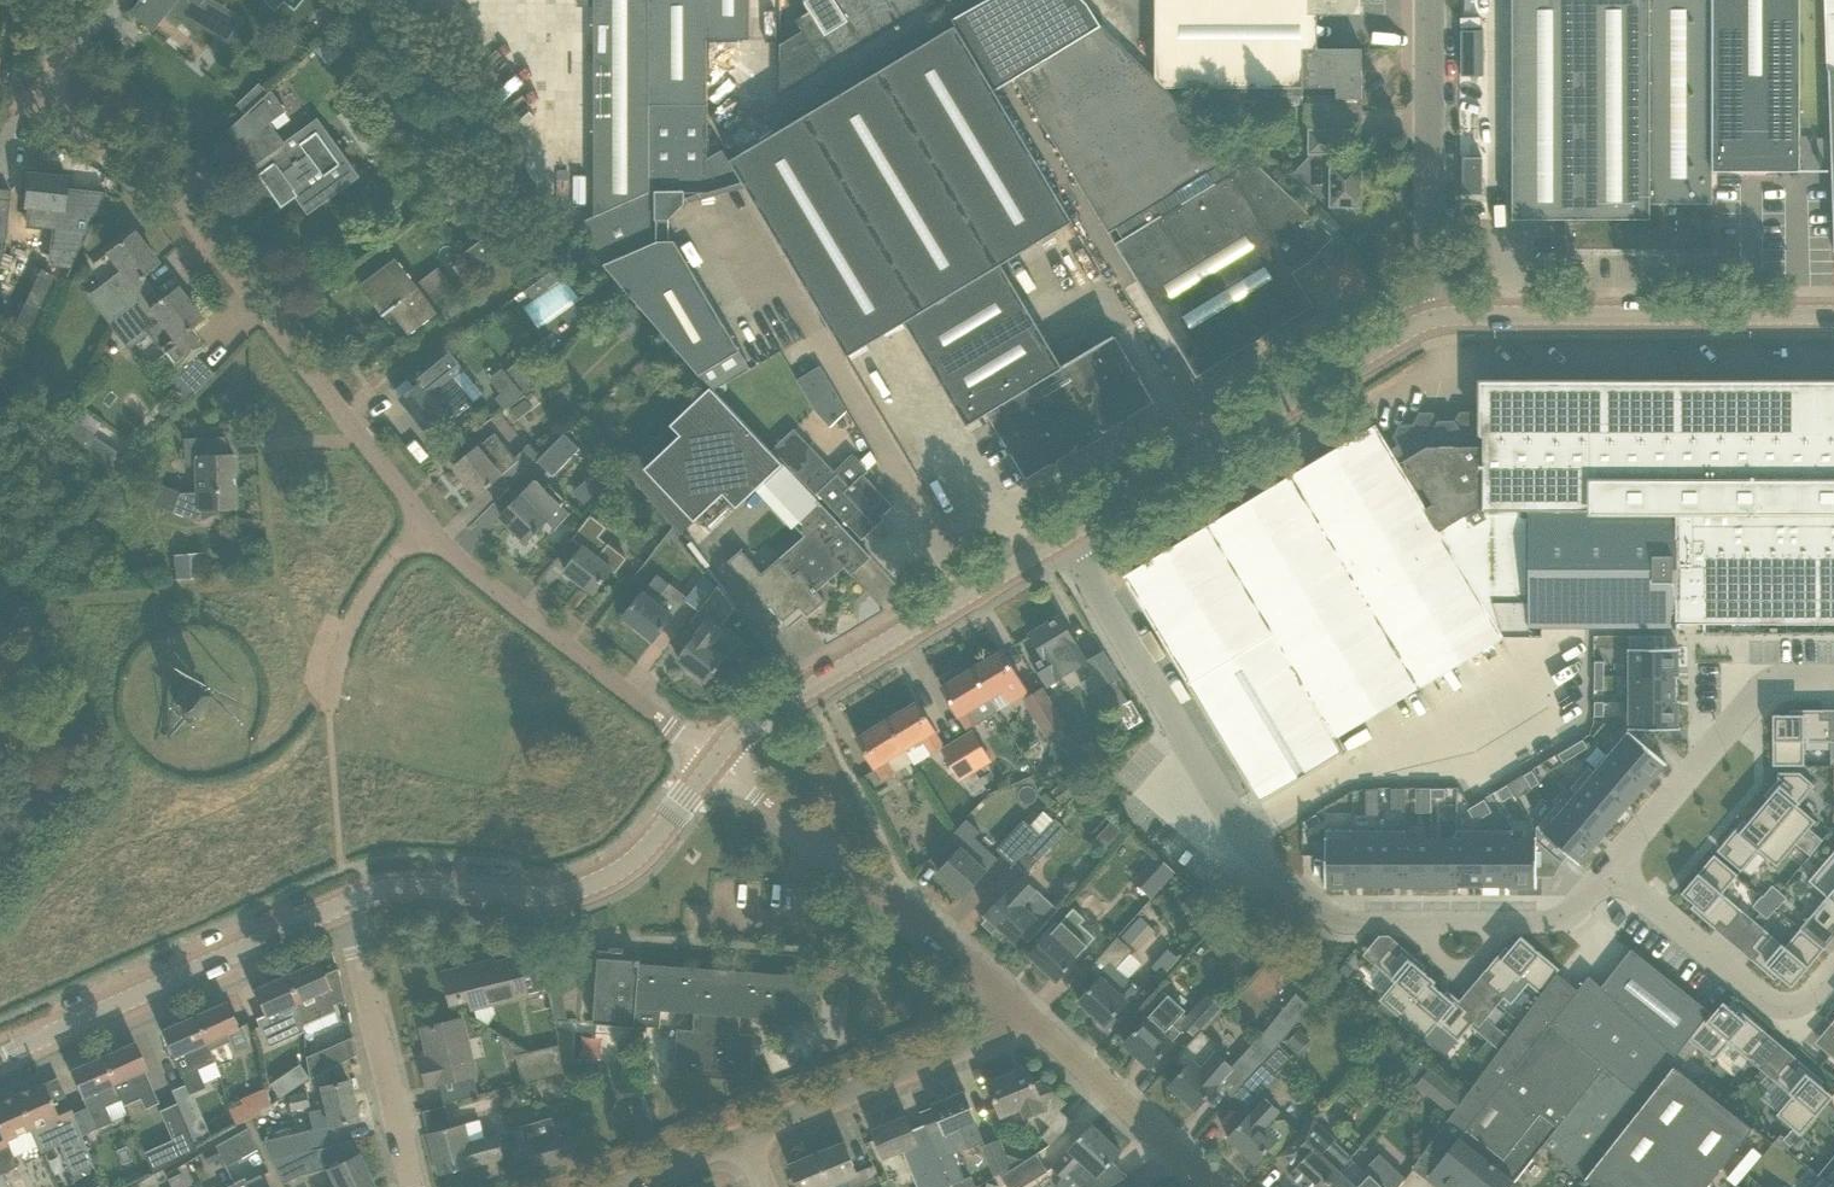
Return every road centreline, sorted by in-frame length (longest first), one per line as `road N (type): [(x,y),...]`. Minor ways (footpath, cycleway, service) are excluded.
road 1 (residential): [(51,106),(137,158),(221,255),(424,525)]
road 2 (residential): [(1403,918),(1327,914),(1267,863),(1069,531)]
road 3 (tertiary): [(1437,316),(1069,531)]
road 4 (tertiary): [(1069,531),(810,682),(718,763)]
road 5 (tertiary): [(350,897),(439,886),(522,895),(600,878),(638,858),(718,763)]
road 6 (residential): [(1026,1016),(718,763)]
road 7 (tertiary): [(1833,318),(1437,316)]
road 8 (tertiary): [(0,1049),(173,966),(350,897)]
road 9 (residential): [(424,525),(509,604),(718,763)]
road 10 (unclassified): [(1437,316),(1432,0)]
road 11 (residential): [(739,1136),(1026,1016)]
road 12 (residential): [(1833,677),(1778,677),(1755,687),(1617,872)]
road 13 (residential): [(414,1186),(350,897)]
road 14 (residential): [(1617,872),(1789,1014),(1833,962)]
road 15 (residential): [(1212,1186),(1026,1016)]
road 16 (residential): [(333,692),(364,604),(424,525)]
road 17 (residential): [(1403,918),(1462,975),(1508,916)]
road 18 (residential): [(617,1186),(739,1136)]
road 19 (residential): [(1617,872),(1562,914),(1508,916)]

